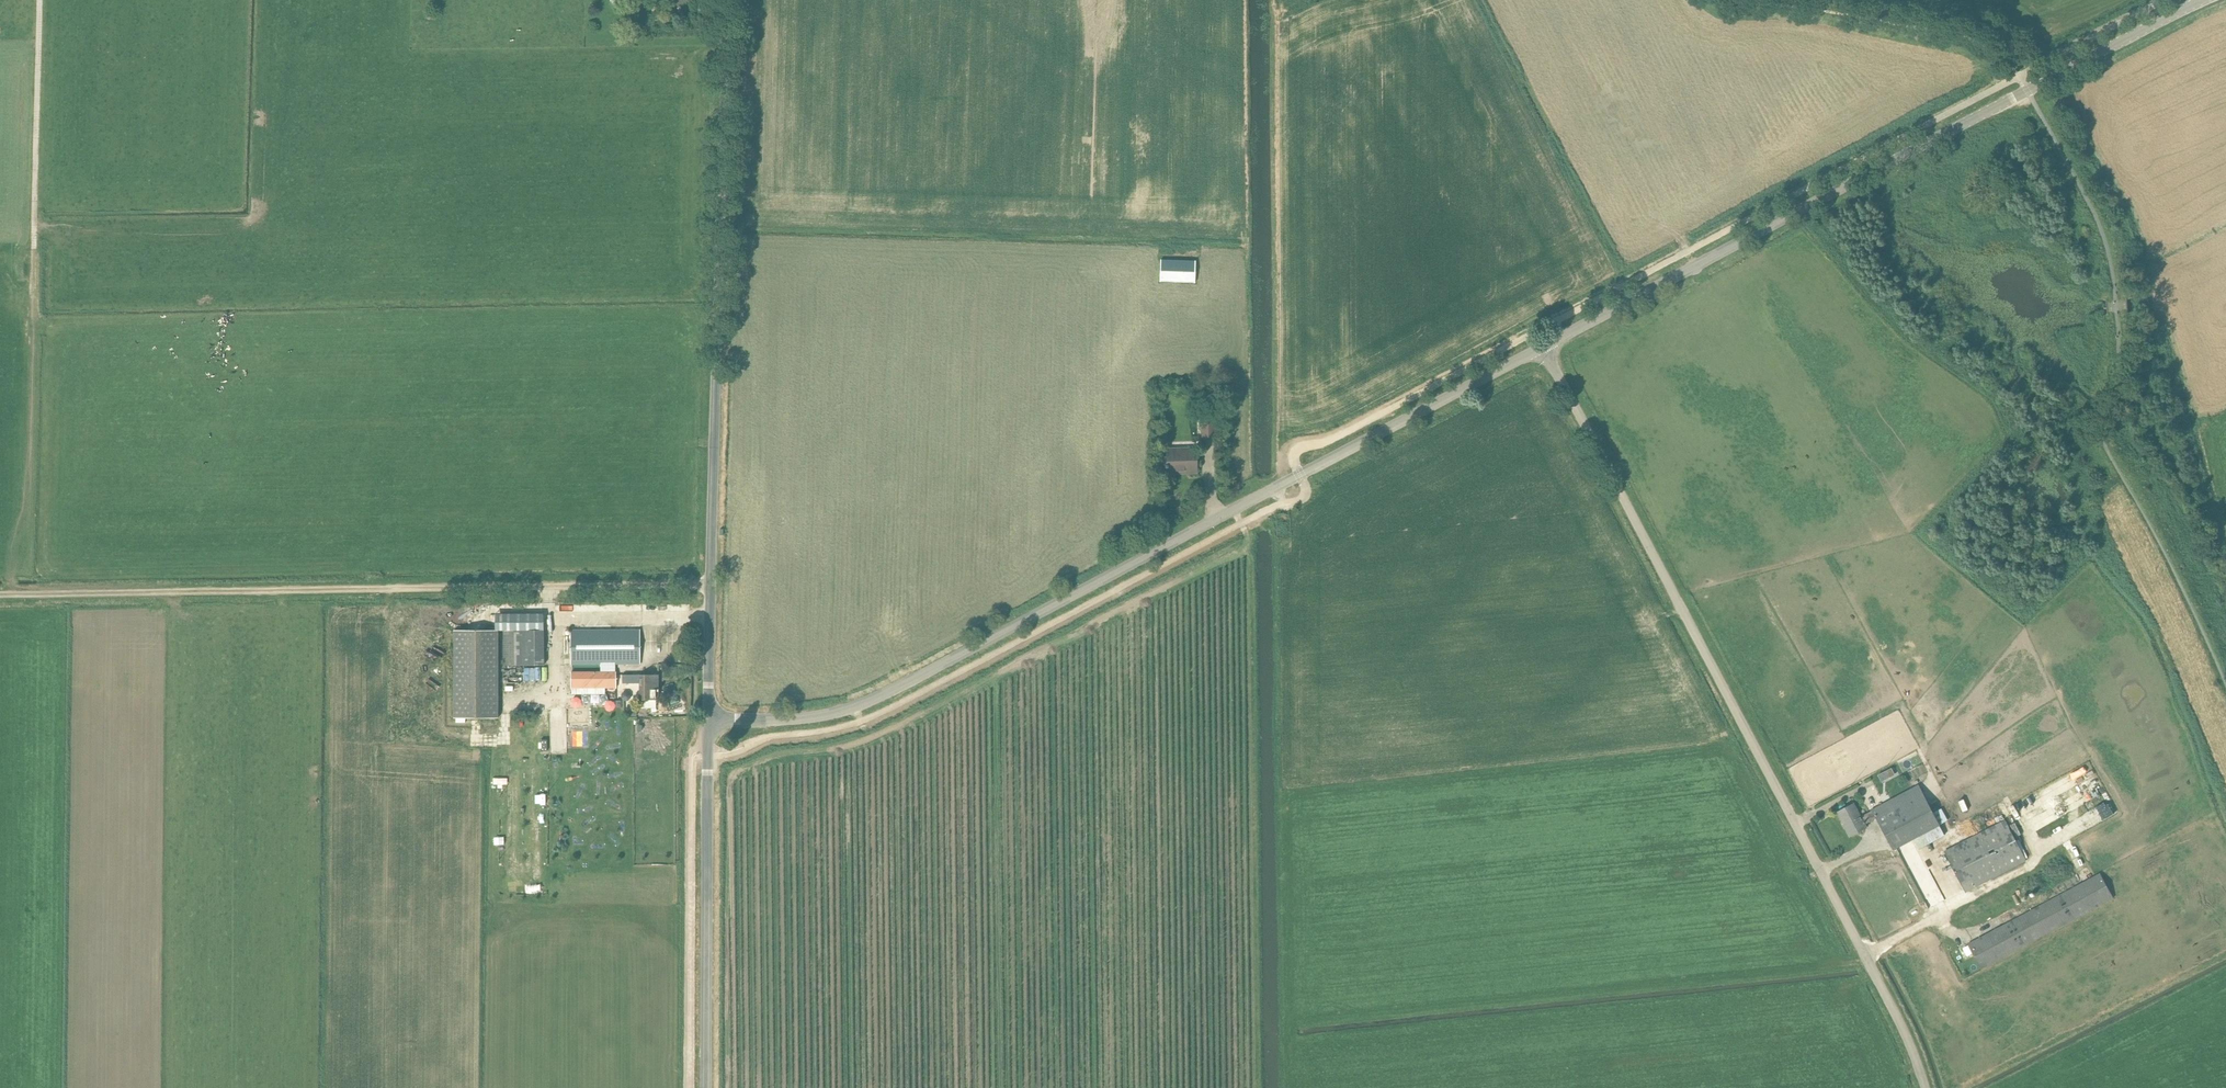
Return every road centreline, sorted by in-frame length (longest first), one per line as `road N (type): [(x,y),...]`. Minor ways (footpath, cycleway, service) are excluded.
road 1 (unclassified): [(709,721),(802,718),(884,693),(1543,347)]
road 2 (unclassified): [(1925,1087),(1859,944),(1543,347)]
road 3 (unclassified): [(1543,347),(2201,0)]
road 4 (unclassified): [(0,595),(711,584)]
road 5 (unclassified): [(711,584),(727,0)]
road 6 (unclassified): [(702,1087),(709,721)]
road 7 (unclassified): [(709,721),(711,584)]

